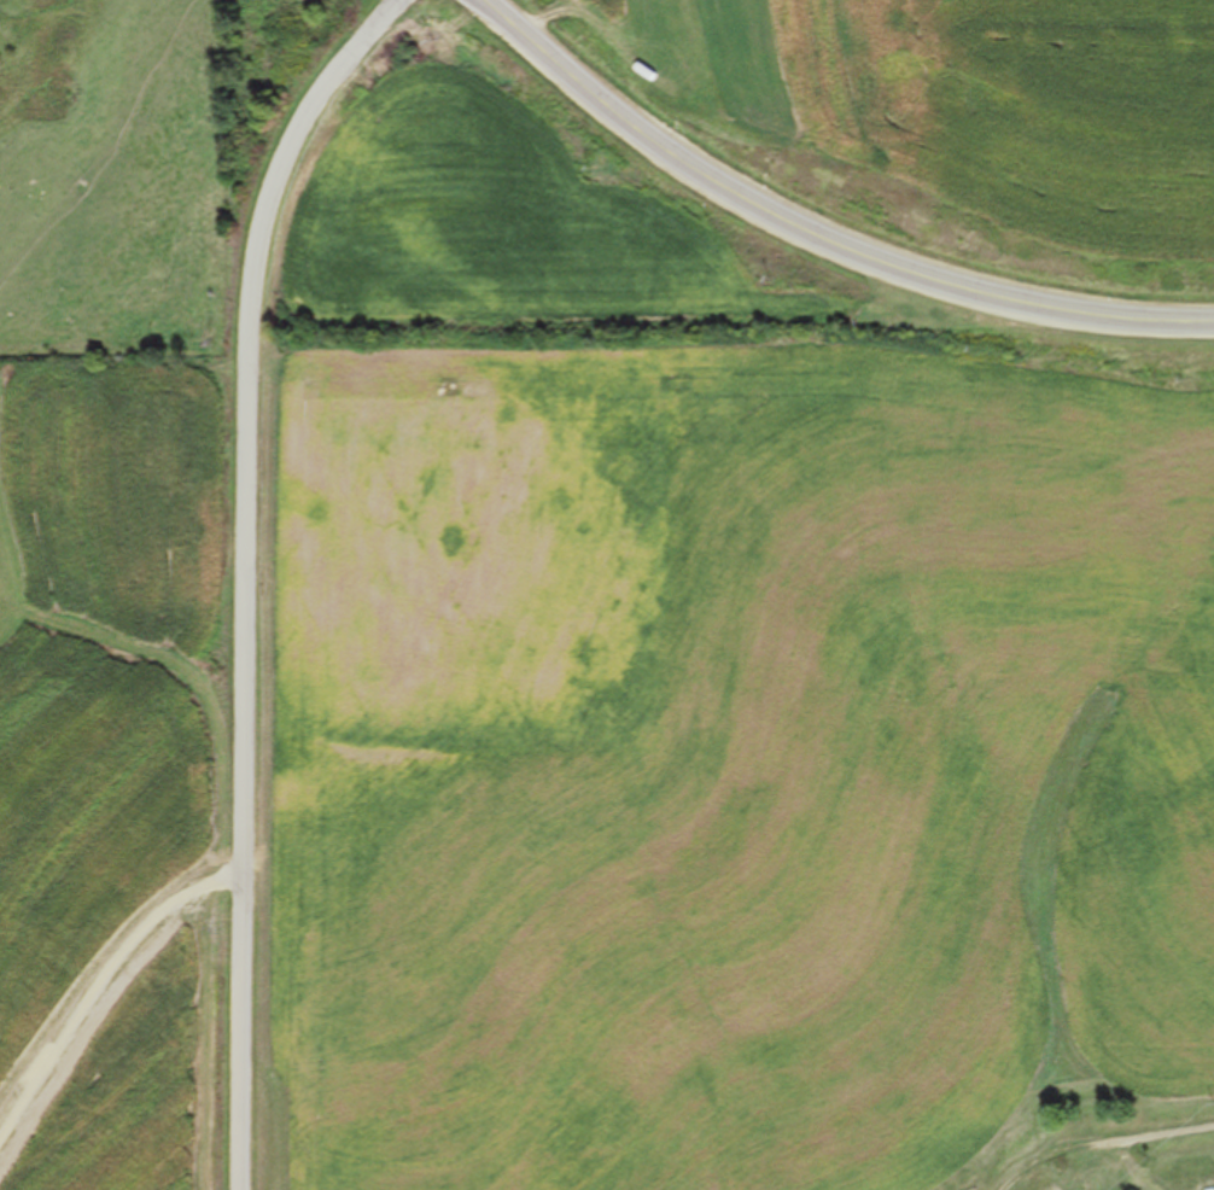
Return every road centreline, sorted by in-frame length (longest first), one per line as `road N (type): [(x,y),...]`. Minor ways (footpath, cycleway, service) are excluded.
road 1 (residential): [(403,0),(309,116),(257,262),(246,1189)]
road 2 (primary): [(1213,320),(1144,321),(1009,302),(842,249),(704,175),(479,0)]

